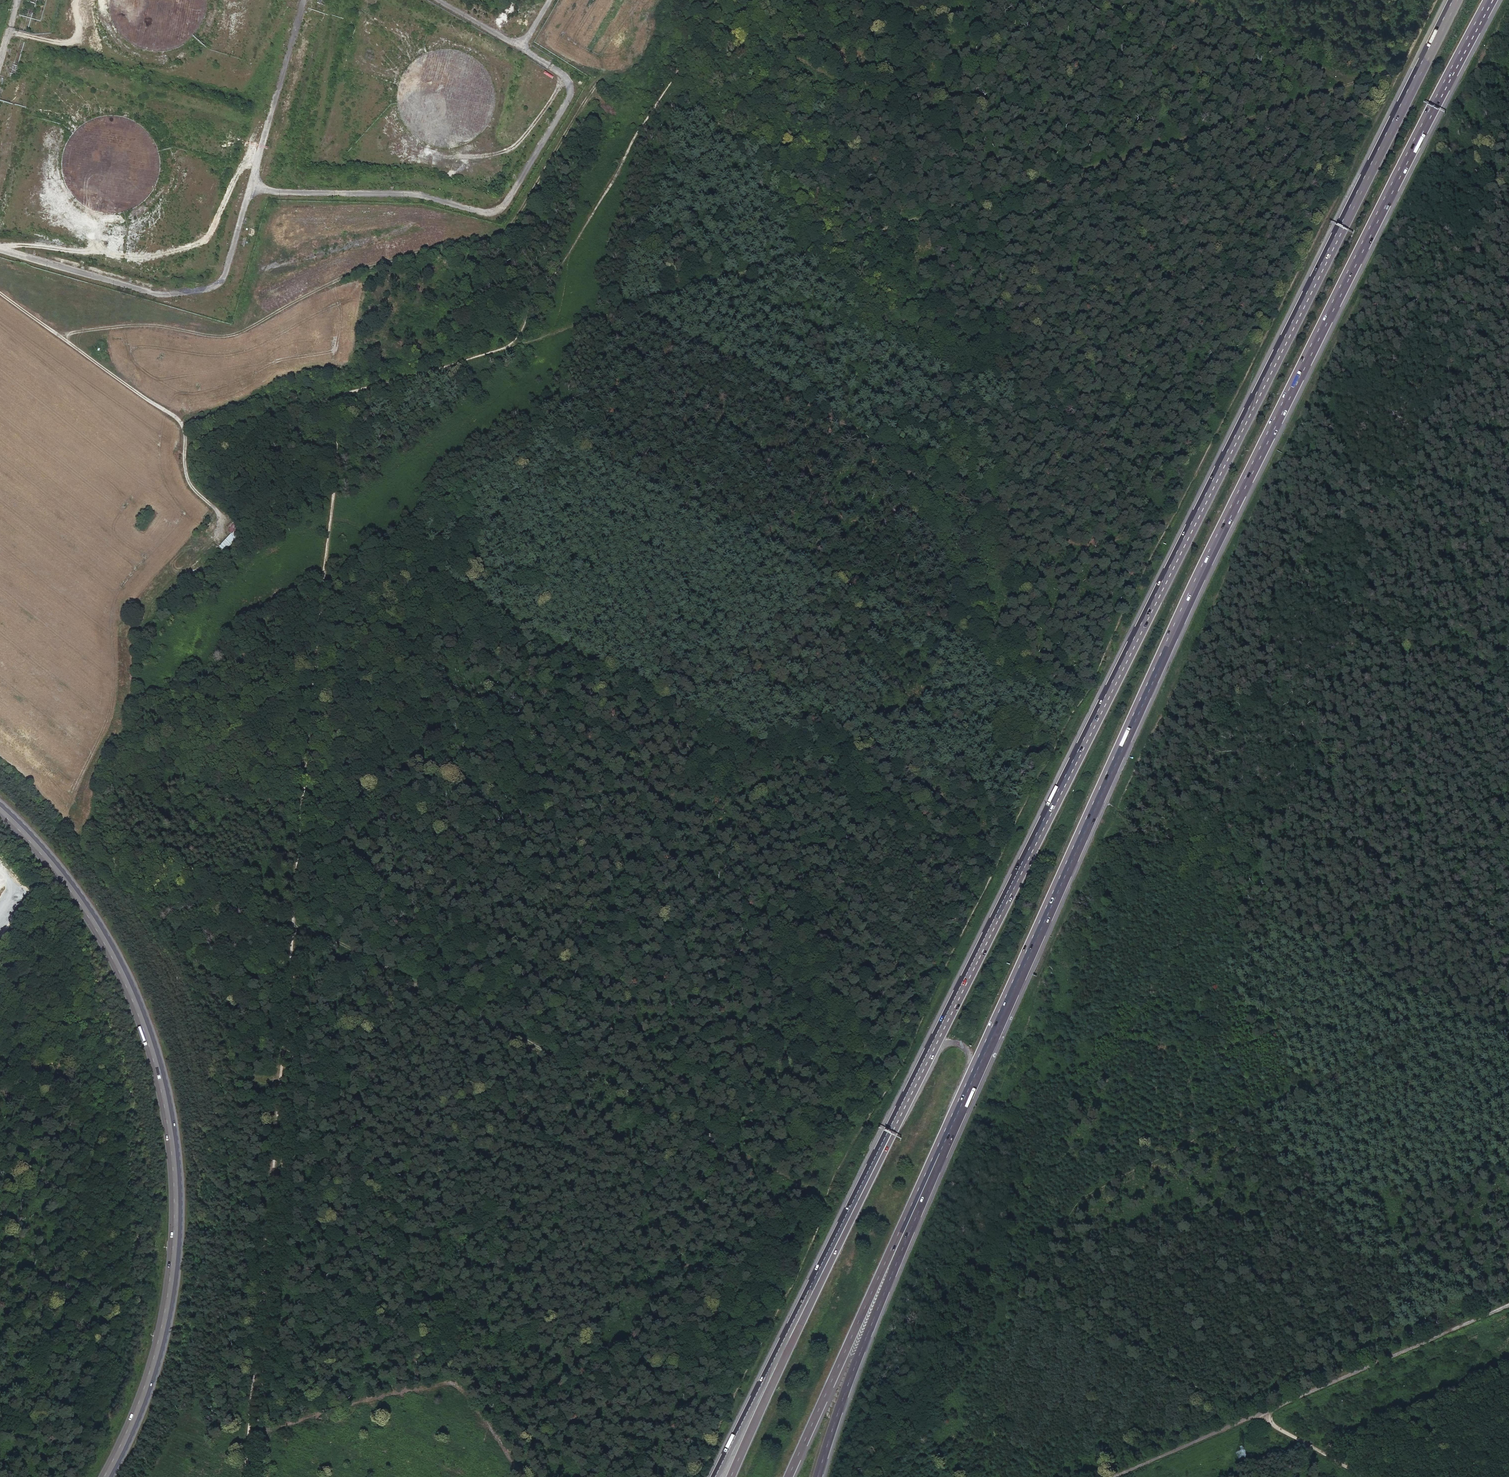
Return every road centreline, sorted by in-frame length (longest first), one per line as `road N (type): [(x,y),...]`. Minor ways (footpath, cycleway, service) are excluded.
road 1 (track): [(692,1476),(844,1159),(1434,0)]
road 2 (trunk): [(1453,0),(722,1476)]
road 3 (track): [(245,1476),(337,404),(344,394),(507,347),(631,143)]
road 4 (trunk): [(946,1132),(1196,582),(1491,0)]
road 5 (track): [(1400,70),(507,347)]
road 6 (track): [(563,0),(545,35),(550,45),(597,79),(494,239),(367,268),(216,337),(150,325),(61,336),(0,293)]
road 7 (secondary): [(111,1476),(147,1396),(173,1301),(180,1209),(173,1120),(151,1031),(114,947),(47,850),(0,803)]
road 8 (secondary): [(0,813),(69,890),(103,944),(138,1017),(166,1124),(173,1217),(162,1313),(137,1403),(102,1476)]
road 9 (track): [(923,1244),(1369,1476)]
road 10 (track): [(1508,1305),(1110,1476)]
road 11 (motorway): [(786,1476),(946,1132)]
road 12 (trunk): [(815,1476),(946,1132)]
road 13 (track): [(61,336),(180,422),(189,484),(223,519)]
road 14 (track): [(717,0),(631,143)]

